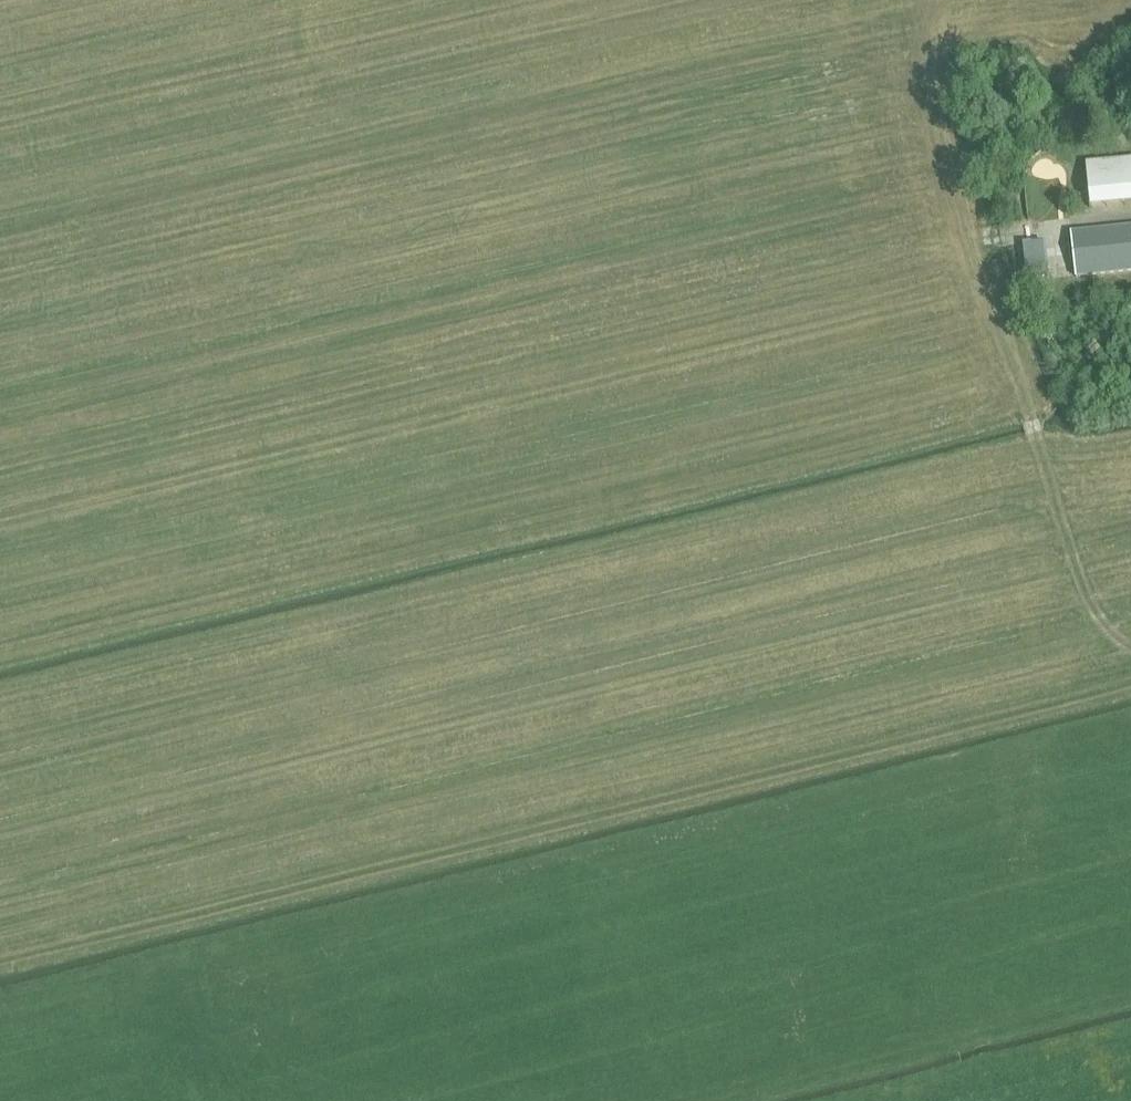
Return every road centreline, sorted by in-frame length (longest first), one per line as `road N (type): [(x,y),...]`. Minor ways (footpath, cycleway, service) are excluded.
road 1 (track): [(1130,642),(1101,630),(1018,377)]

